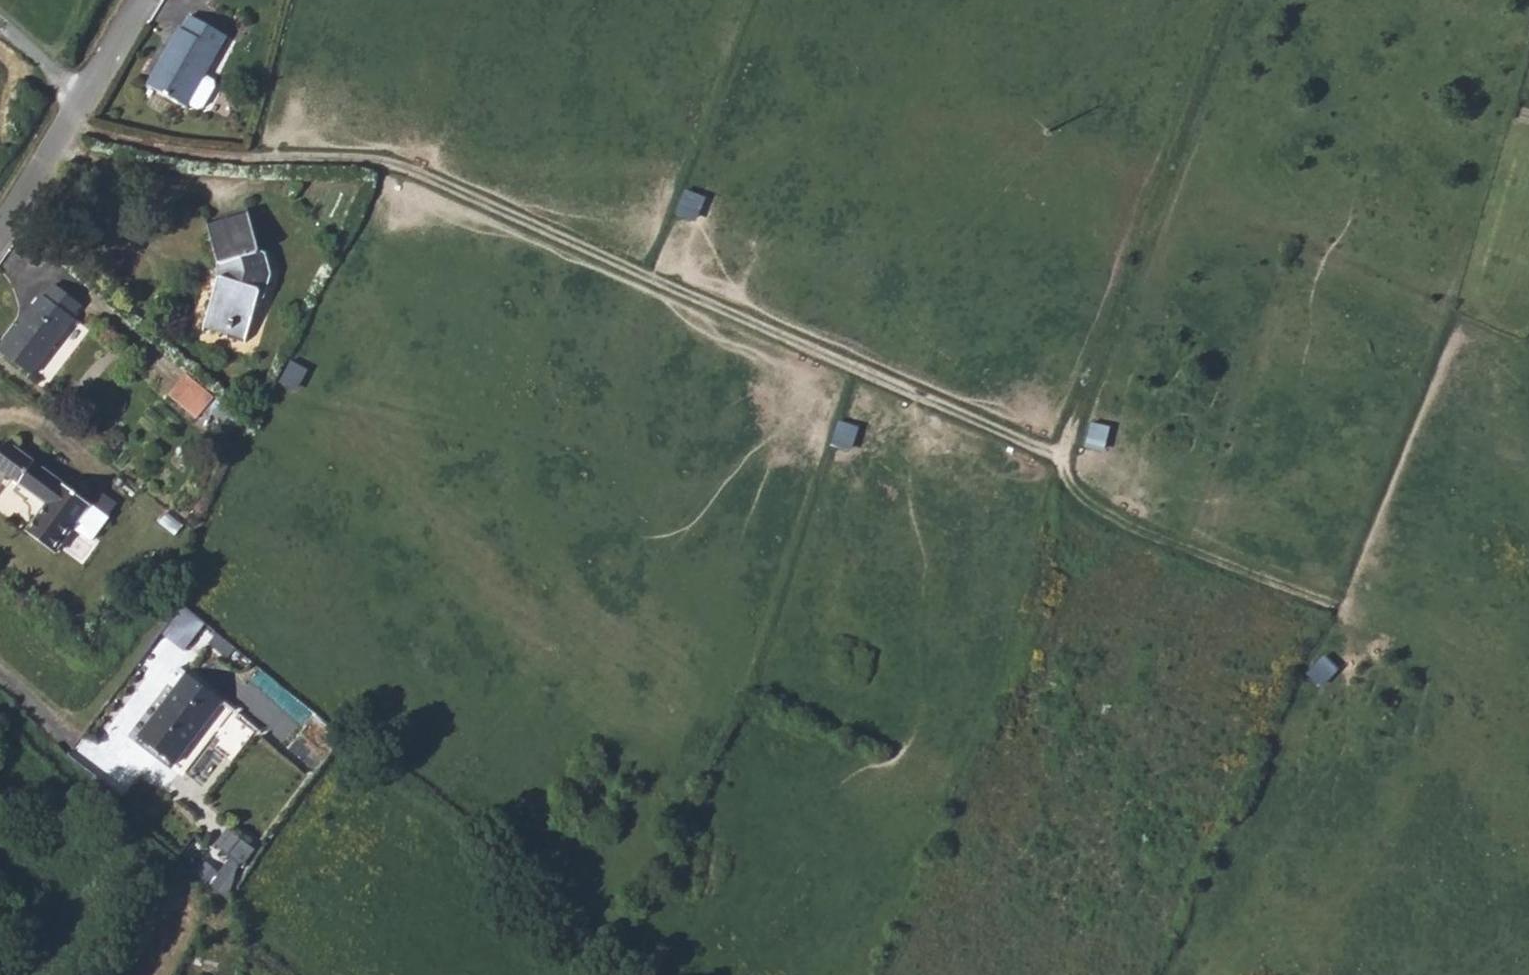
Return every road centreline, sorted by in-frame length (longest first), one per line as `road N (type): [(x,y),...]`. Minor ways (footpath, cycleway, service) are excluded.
road 1 (track): [(68,120),(160,149),(391,162),(1063,458)]
road 2 (residential): [(0,220),(142,0)]

